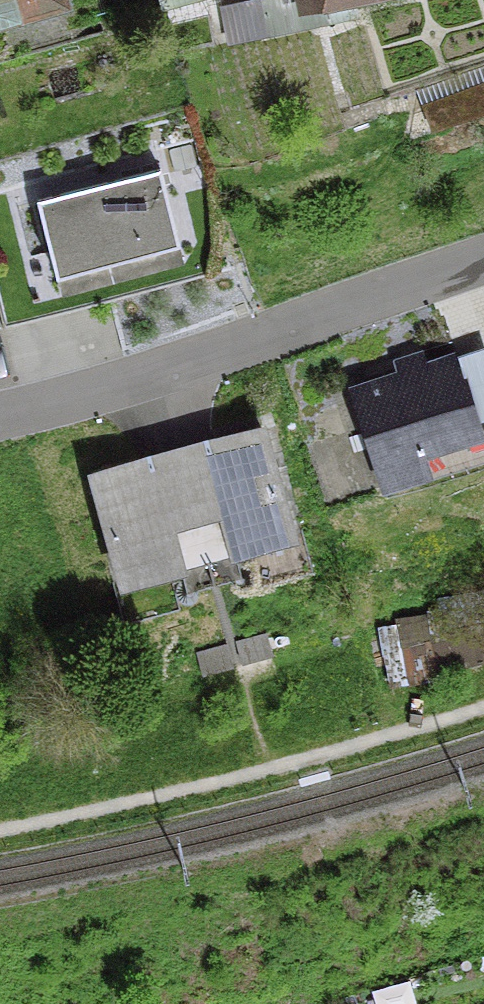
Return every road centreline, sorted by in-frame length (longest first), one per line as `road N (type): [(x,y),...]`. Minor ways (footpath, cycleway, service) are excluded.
road 1 (residential): [(0,404),(483,244)]

